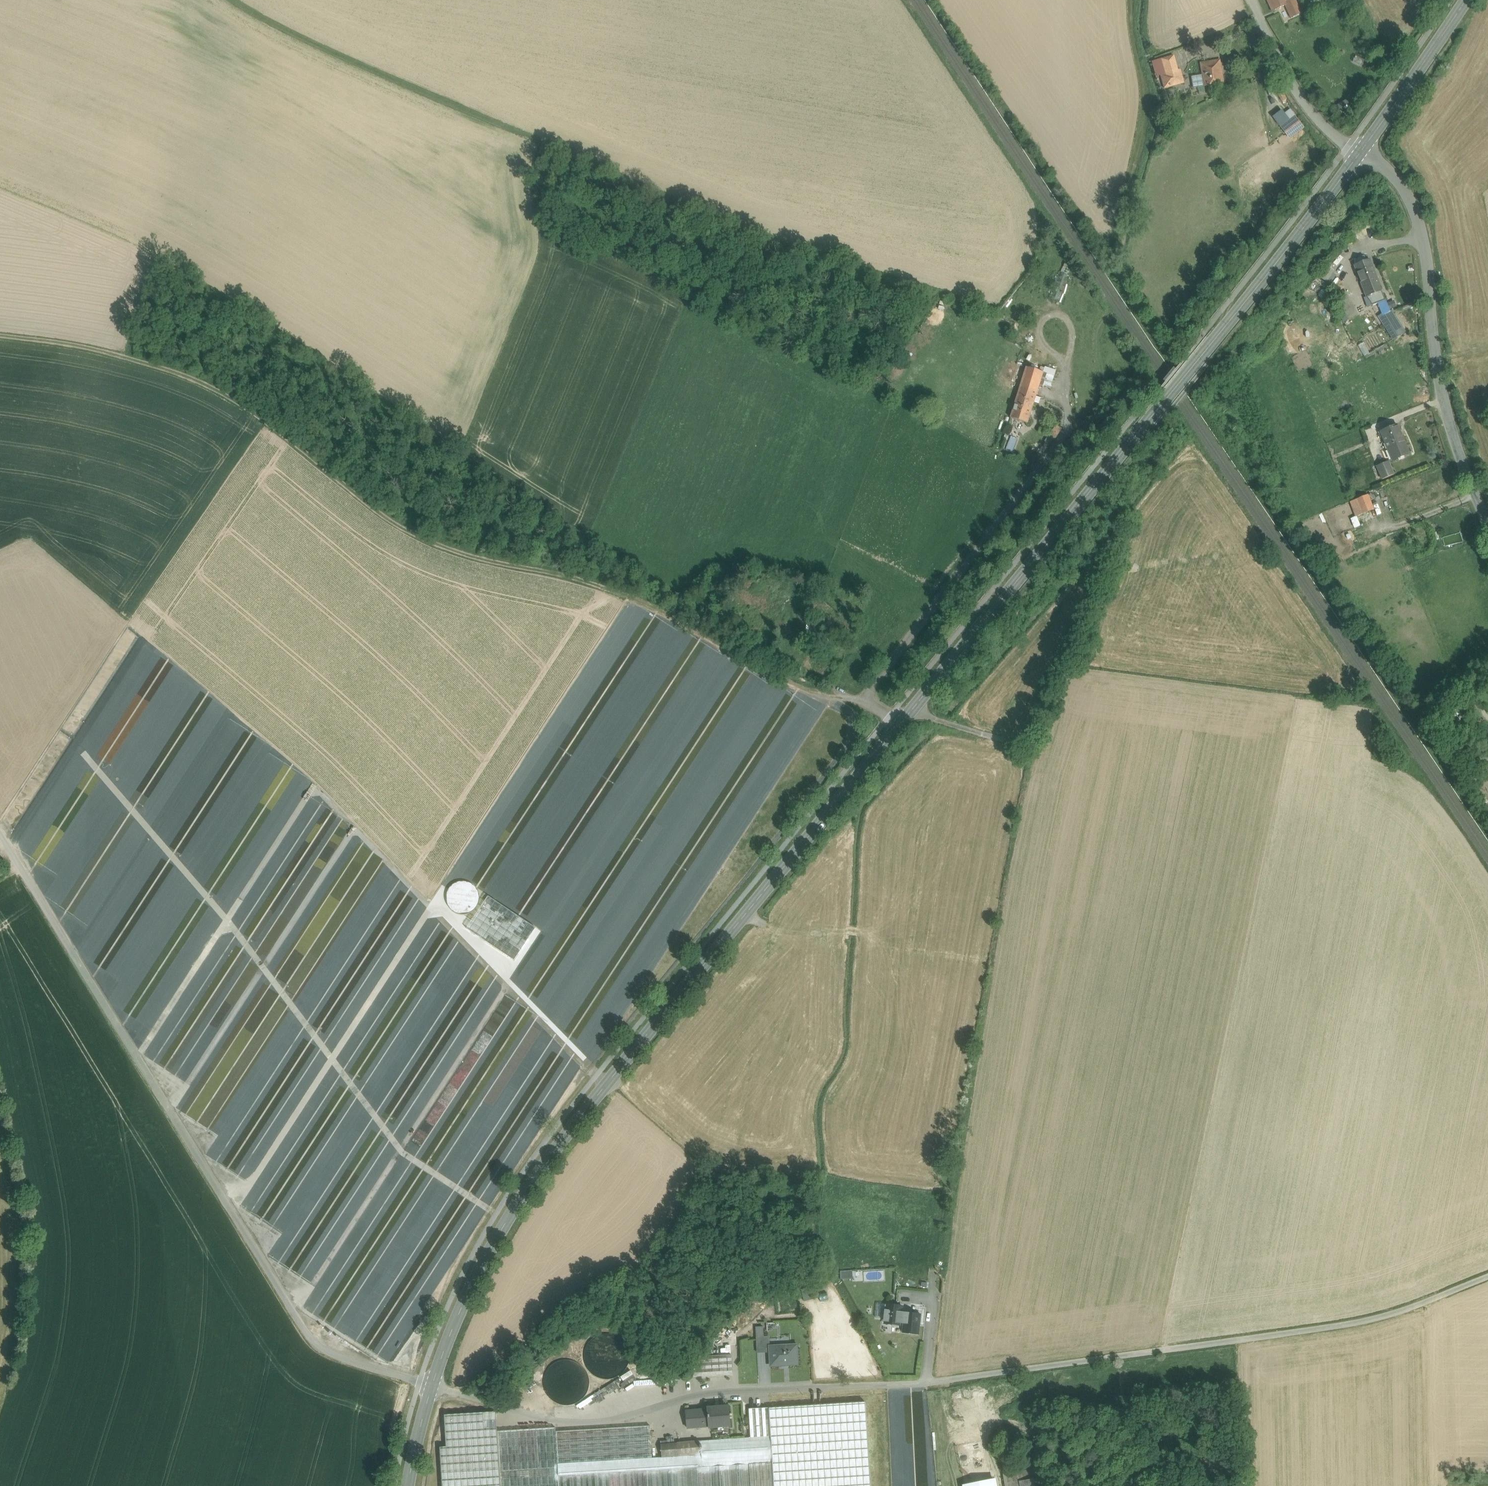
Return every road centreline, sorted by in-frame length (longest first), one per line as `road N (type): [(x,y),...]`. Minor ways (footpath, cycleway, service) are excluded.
road 1 (tertiary): [(1199,358),(553,1153),(492,1246),(432,1387)]
road 2 (unclassified): [(432,1387),(471,1403),(580,1422),(643,1415),(709,1394),(946,1382),(1360,1325),(1487,1277)]
road 3 (unclassified): [(1487,514),(1443,397),(1413,197),(1362,147)]
road 4 (tertiary): [(1199,358),(1304,232),(1362,147)]
road 5 (unclassified): [(1362,147),(1309,106),(1253,0)]
road 6 (tertiary): [(1362,147),(1463,0)]

